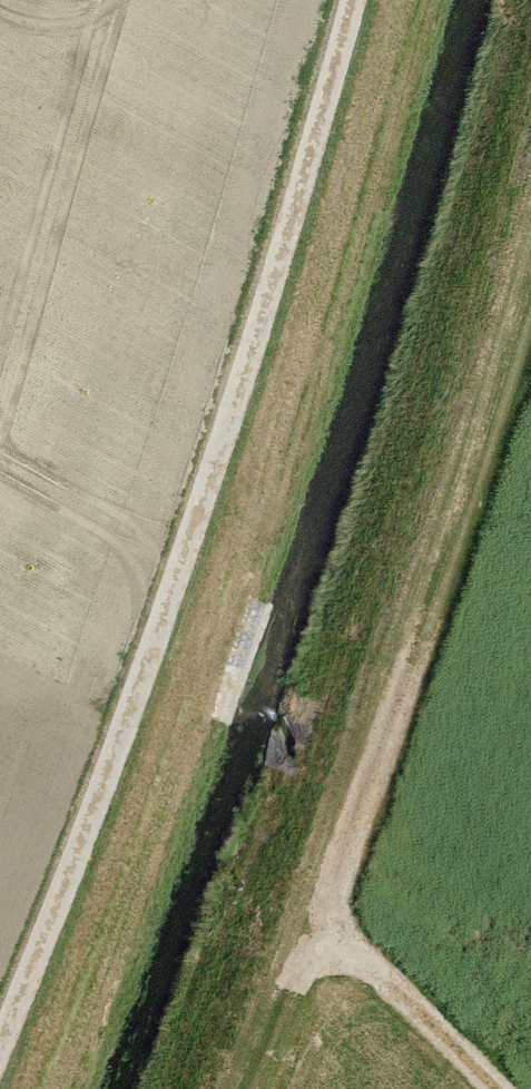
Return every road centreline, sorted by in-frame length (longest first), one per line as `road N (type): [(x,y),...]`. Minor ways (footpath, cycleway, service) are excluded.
road 1 (track): [(351,0),(264,314),(97,814),(0,1043)]
road 2 (track): [(530,322),(349,844),(333,928),(283,998),(247,1088)]
road 3 (track): [(504,1088),(382,964),(333,928)]

